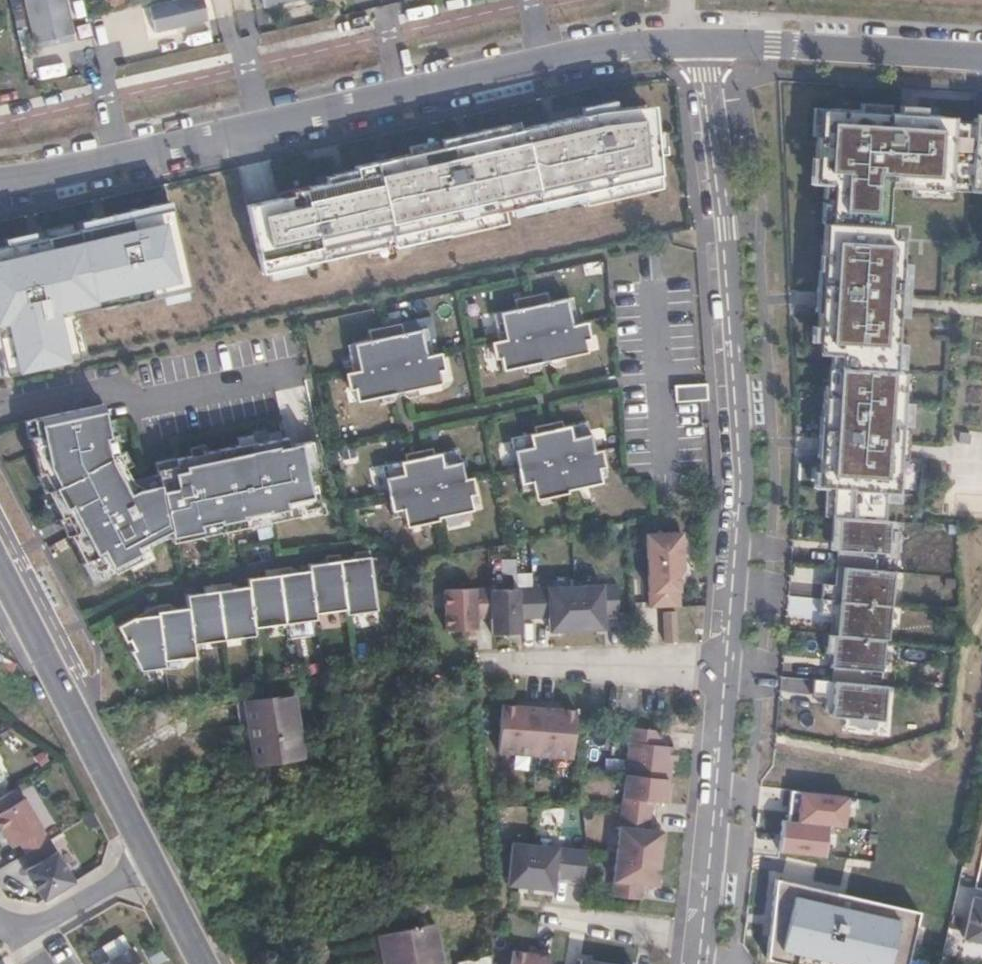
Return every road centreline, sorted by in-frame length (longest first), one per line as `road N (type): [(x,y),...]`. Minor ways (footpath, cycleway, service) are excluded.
road 1 (residential): [(697,963),(741,481),(708,41)]
road 2 (residential): [(708,41),(621,47),(0,182)]
road 3 (tertiary): [(0,574),(150,868)]
road 4 (residential): [(981,57),(708,41)]
road 5 (residential): [(40,924),(150,868)]

